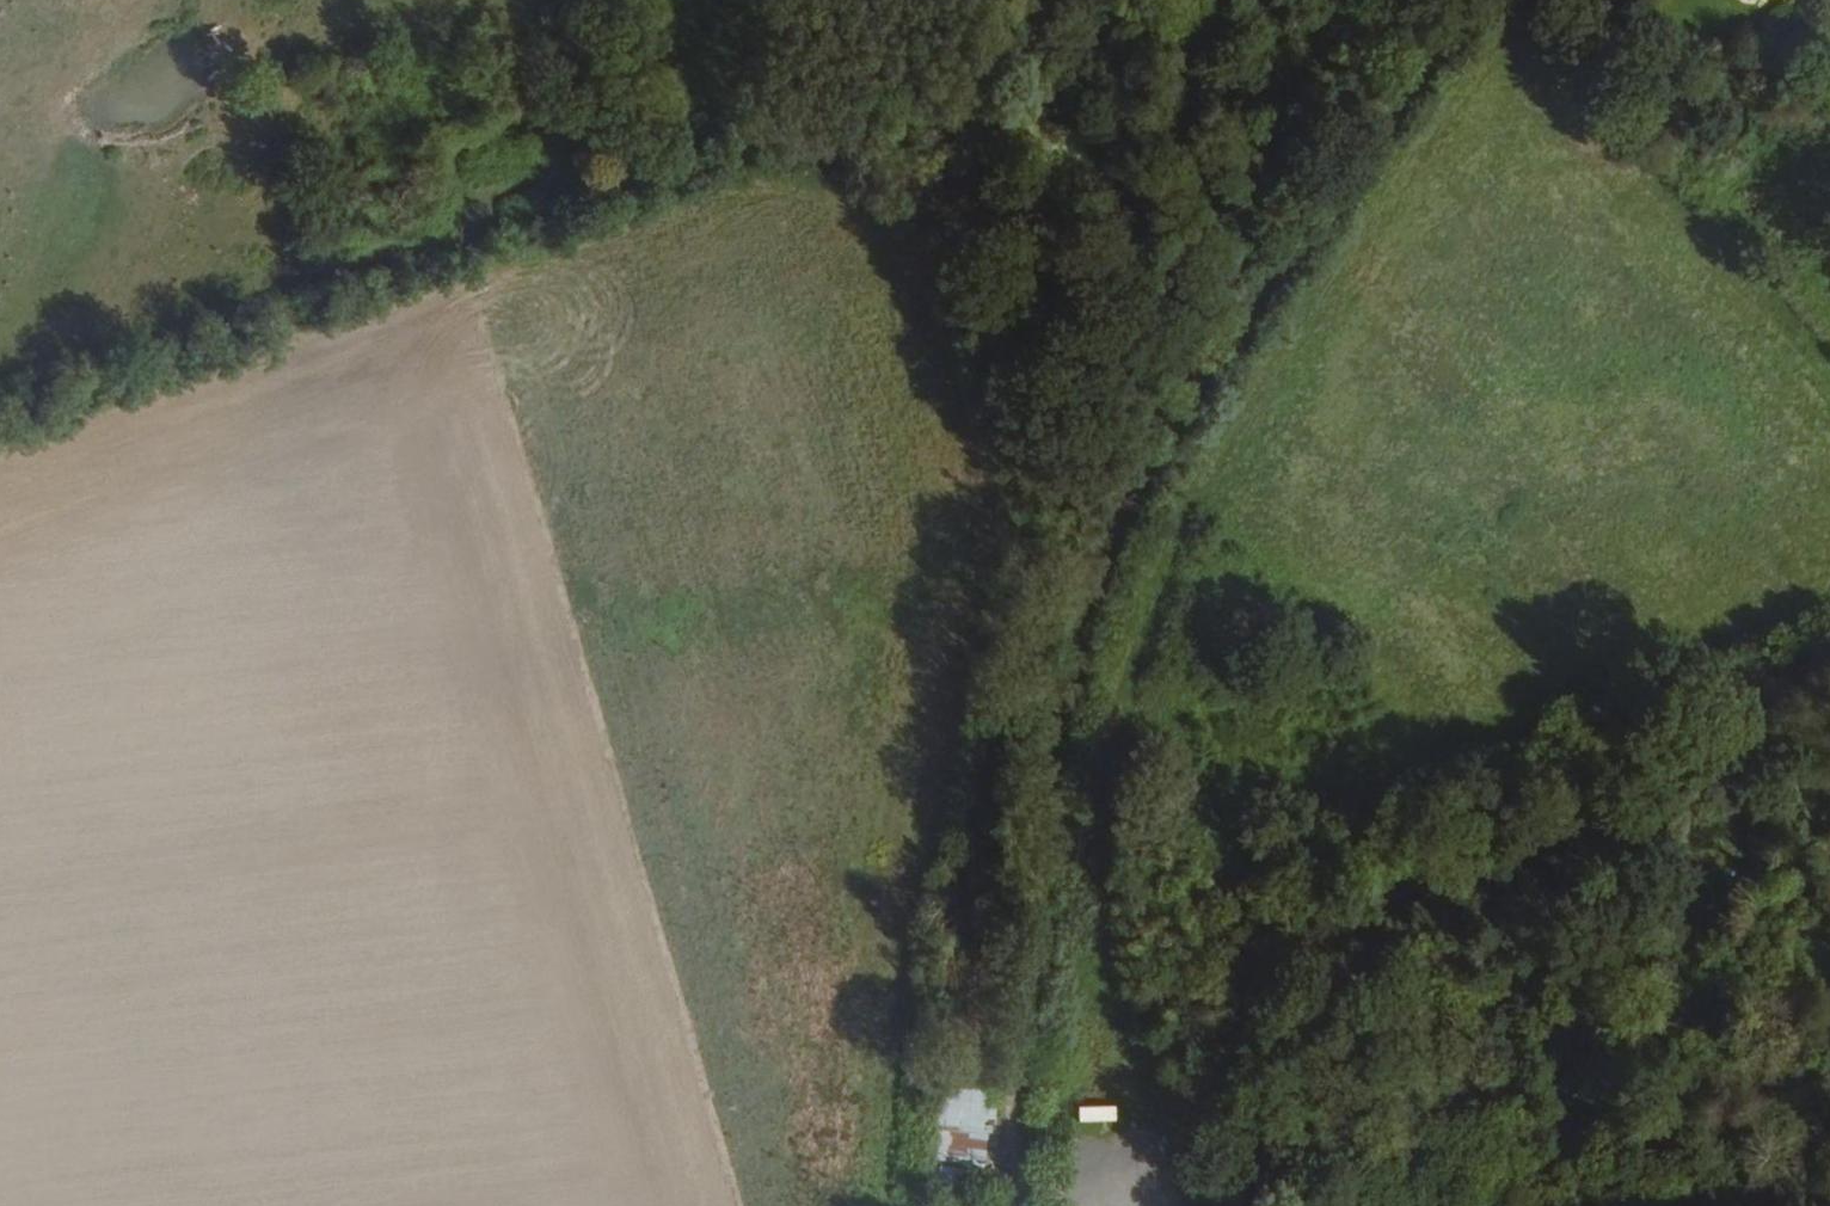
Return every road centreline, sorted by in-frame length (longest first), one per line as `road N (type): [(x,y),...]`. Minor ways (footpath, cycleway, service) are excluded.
road 1 (track): [(1469,0),(1135,489),(1083,587),(1042,812),(1017,1096),(1020,1205)]
road 2 (track): [(1247,1205),(1230,1059),(1266,972),(1829,654)]

